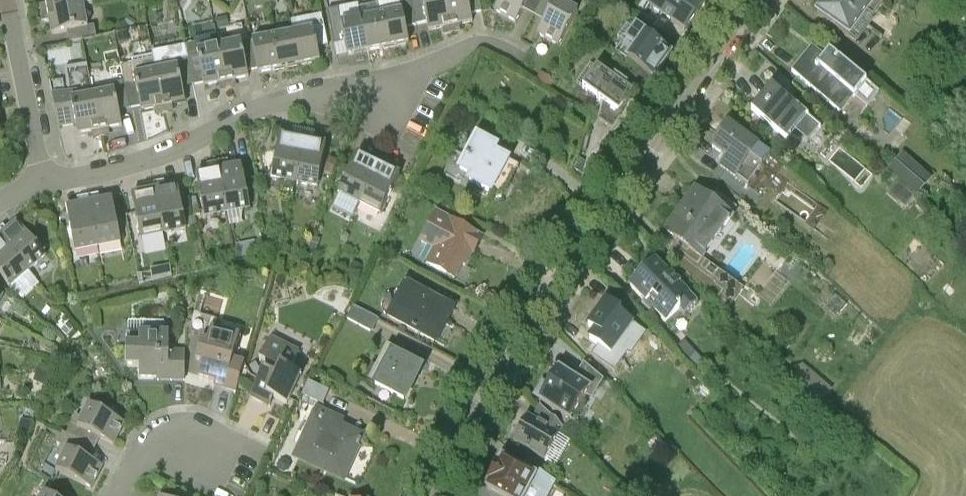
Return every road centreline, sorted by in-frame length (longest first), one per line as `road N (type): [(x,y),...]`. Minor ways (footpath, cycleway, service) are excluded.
road 1 (residential): [(752,0),(475,404),(430,495)]
road 2 (residential): [(53,178),(268,109),(386,84)]
road 3 (residential): [(53,178),(9,0)]
road 4 (residential): [(386,84),(480,46),(522,60)]

